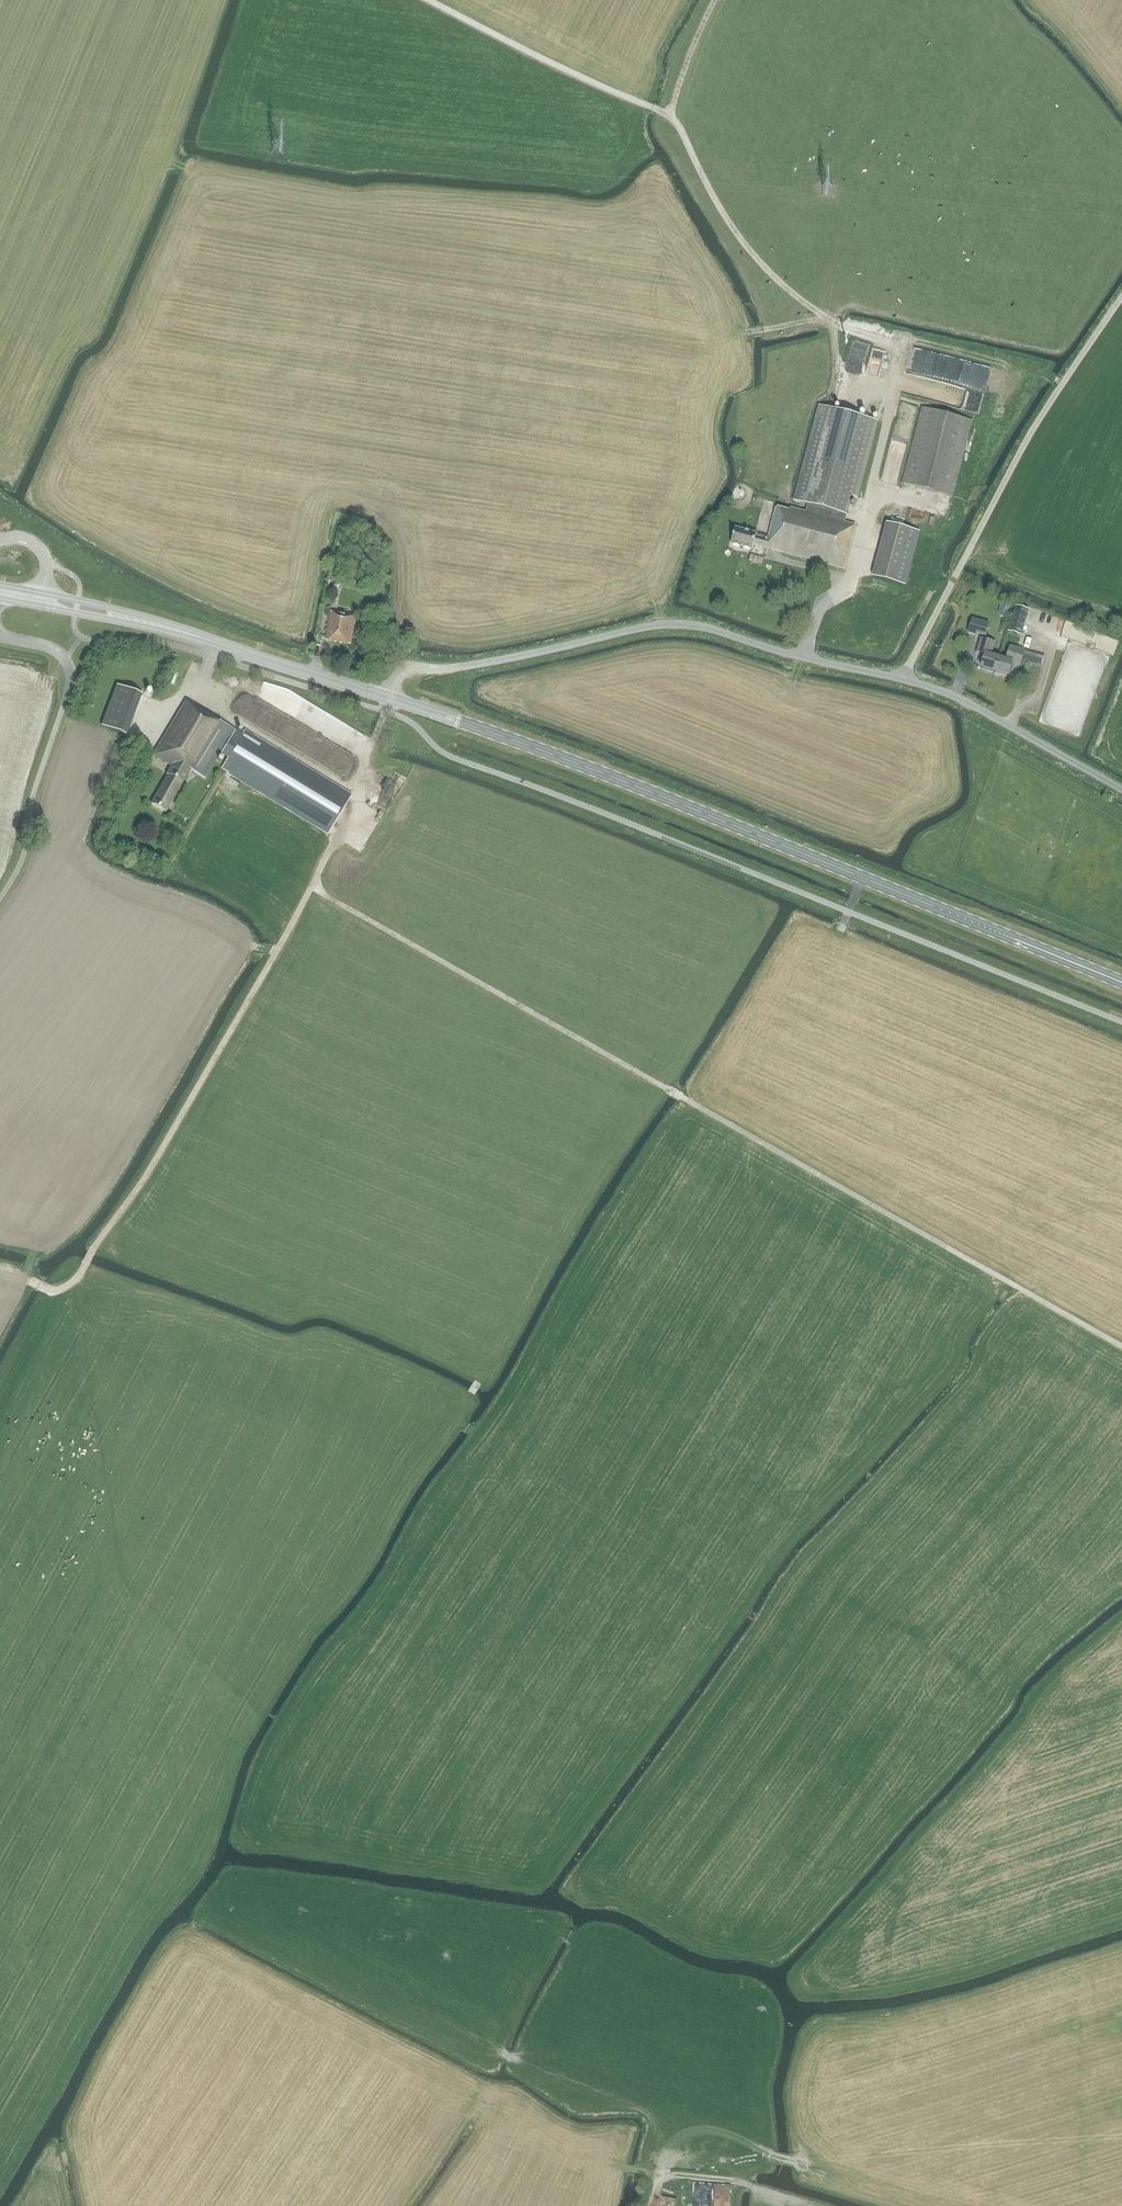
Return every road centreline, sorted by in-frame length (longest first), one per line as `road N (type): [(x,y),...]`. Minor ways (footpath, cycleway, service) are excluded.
road 1 (track): [(1121,1346),(311,887)]
road 2 (track): [(849,576),(904,348),(841,327),(775,277),(742,241),(670,115),(430,0)]
road 3 (unclassified): [(389,698),(409,668),(460,667),(641,628),(692,625),(954,696),(1121,790)]
road 4 (primary): [(1121,982),(595,770),(389,698)]
road 5 (track): [(30,1280),(56,1290),(78,1276),(154,1161),(358,802)]
road 6 (primary): [(389,698),(200,637)]
road 7 (primary): [(200,637),(42,593)]
road 8 (primary): [(40,606),(200,637)]
road 9 (track): [(670,115),(714,0)]

